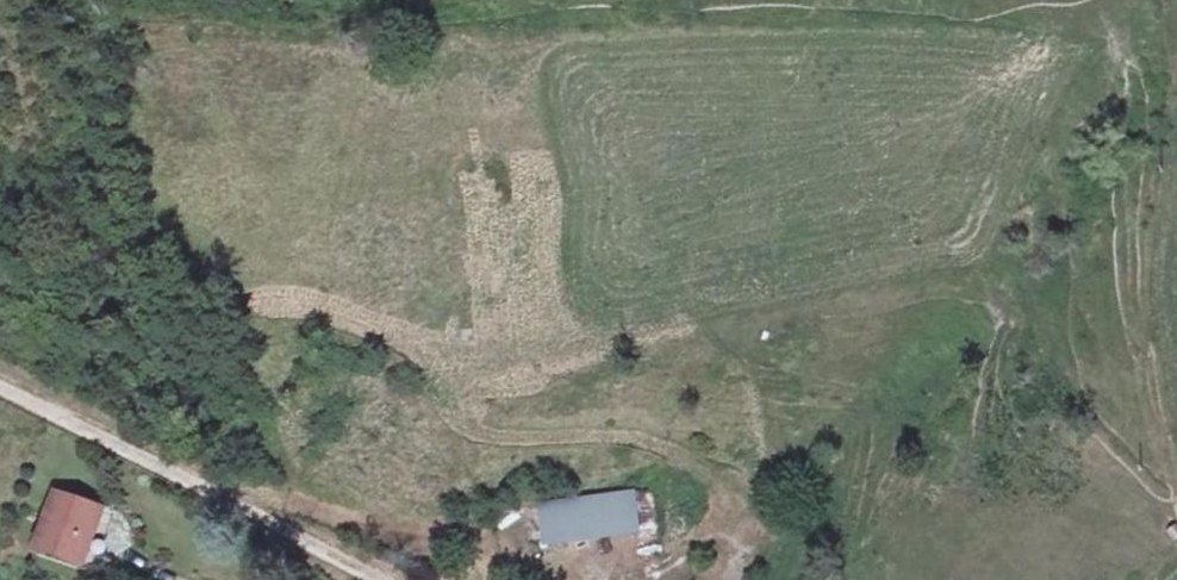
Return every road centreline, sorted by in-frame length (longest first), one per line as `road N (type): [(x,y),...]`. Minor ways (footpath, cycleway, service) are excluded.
road 1 (track): [(378,579),(0,386)]

